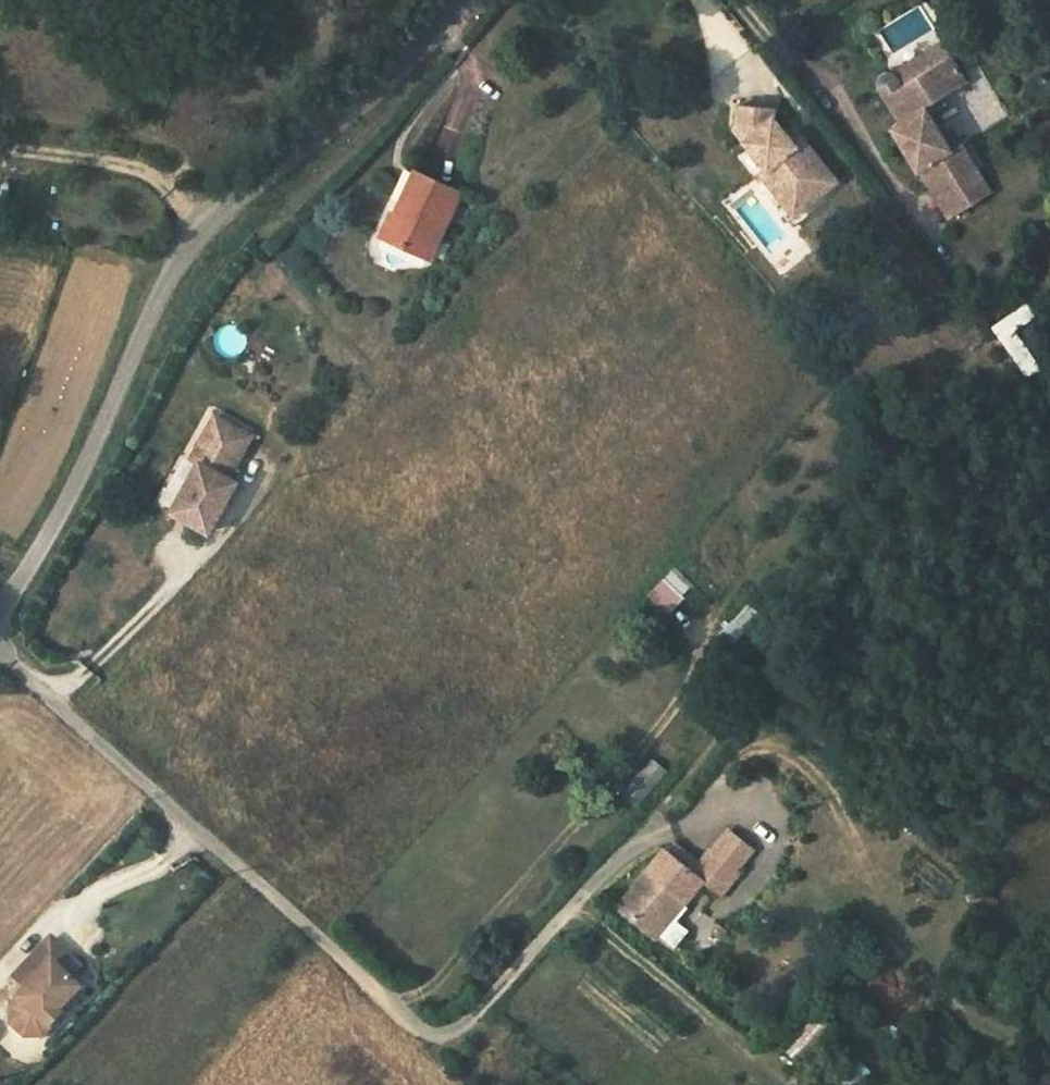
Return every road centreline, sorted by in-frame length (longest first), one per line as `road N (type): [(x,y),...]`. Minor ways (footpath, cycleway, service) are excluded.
road 1 (residential): [(0,649),(433,1039),(453,1036),(646,822)]
road 2 (unclassified): [(0,612),(100,434),(174,262),(199,228),(376,92),(461,0)]
road 3 (track): [(646,822),(760,699),(921,814),(1000,817),(1049,782)]
road 4 (track): [(388,999),(431,989),(700,681)]
road 5 (track): [(570,907),(777,1071)]
road 6 (track): [(199,228),(171,190),(133,168),(0,148)]

